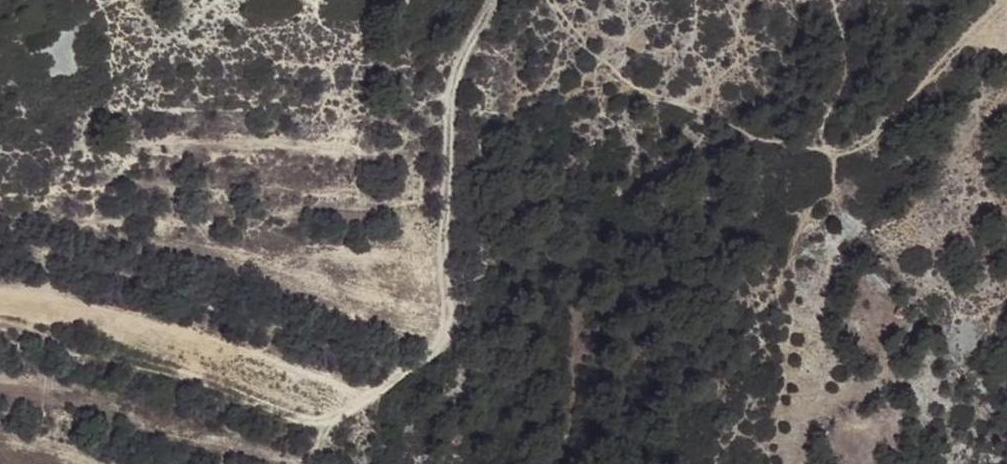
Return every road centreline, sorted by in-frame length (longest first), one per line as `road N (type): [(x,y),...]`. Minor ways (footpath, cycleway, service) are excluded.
road 1 (track): [(0,325),(177,376),(306,427),(339,421),(427,358),(439,328),(451,84),(495,0)]

